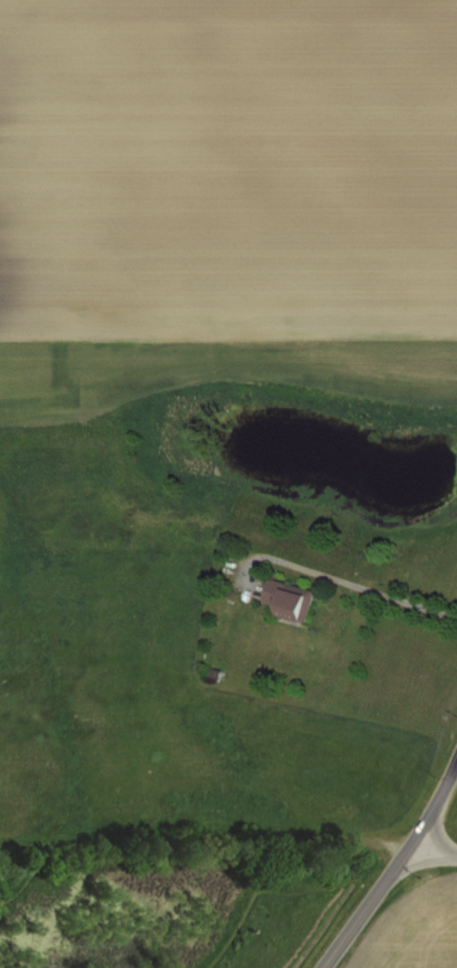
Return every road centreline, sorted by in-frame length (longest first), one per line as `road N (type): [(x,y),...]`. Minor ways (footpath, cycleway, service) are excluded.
road 1 (residential): [(322,967),(409,848),(456,761)]

